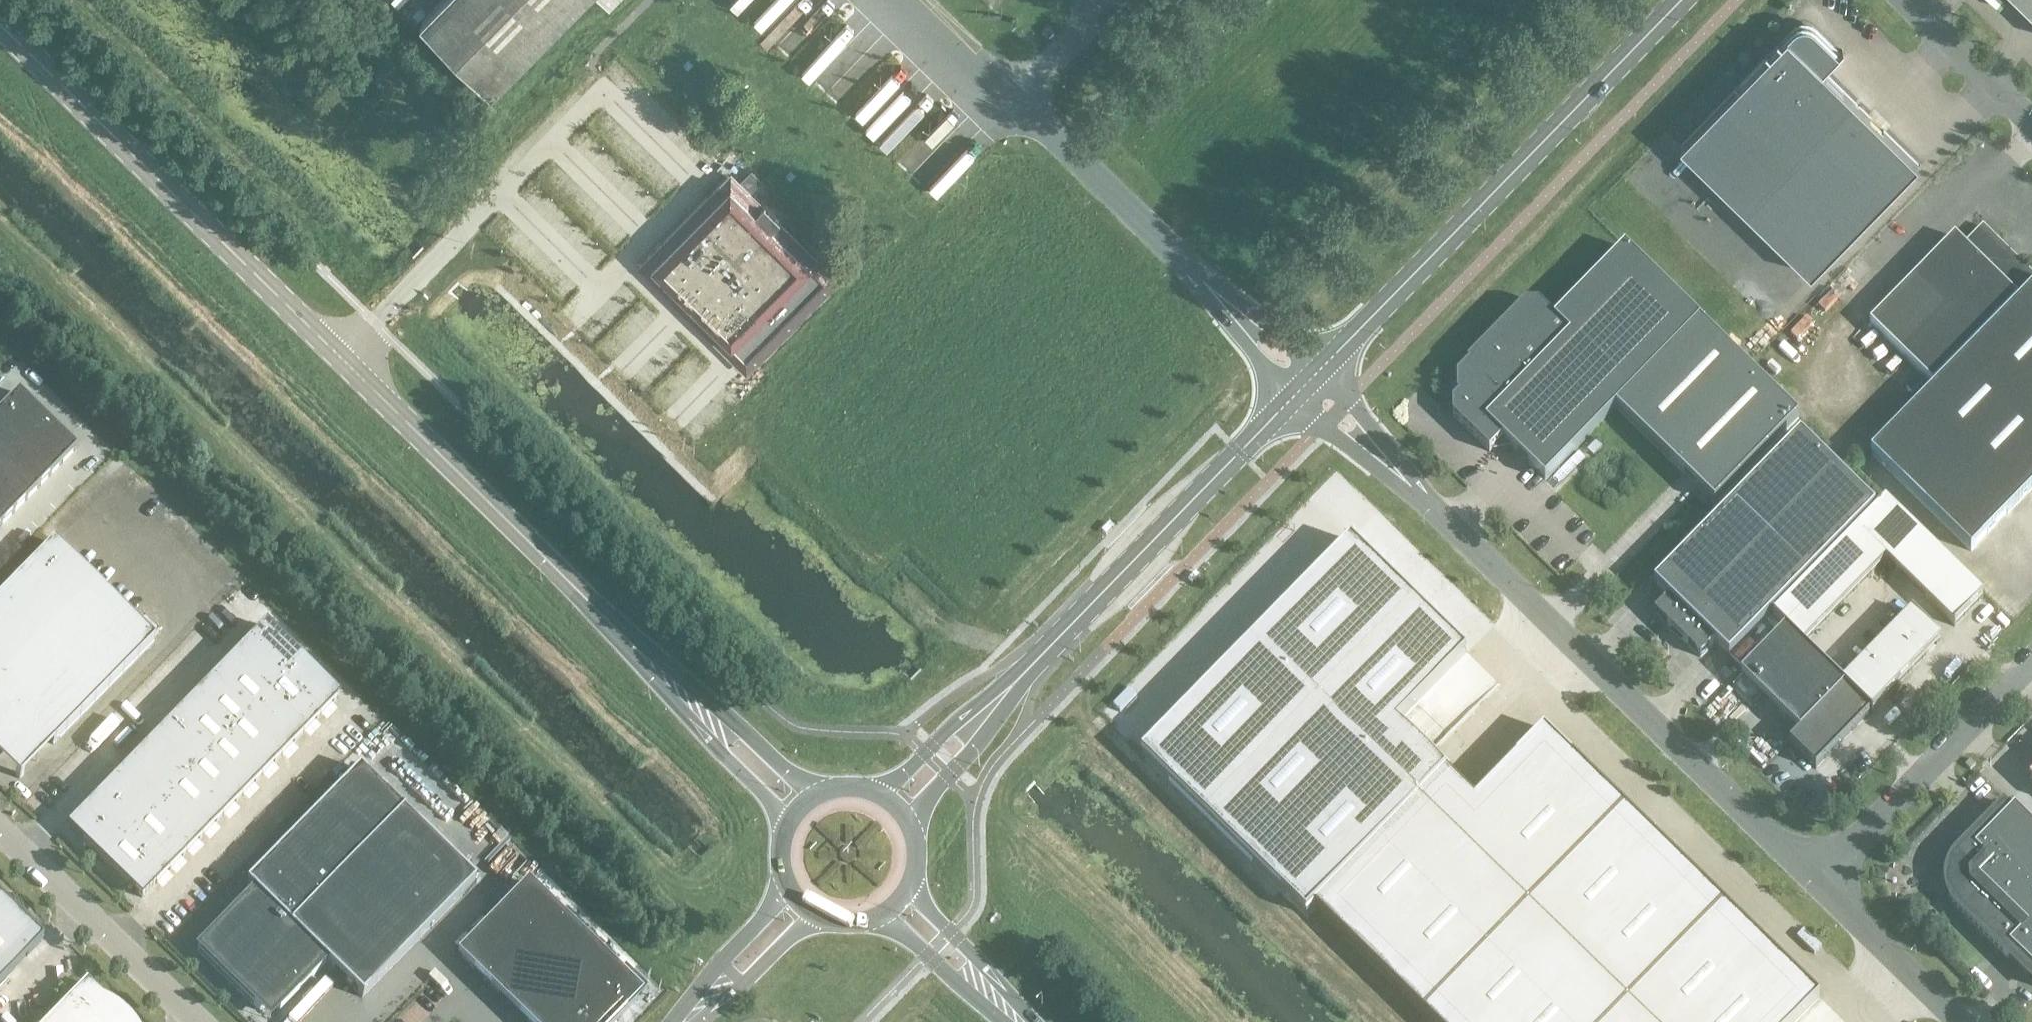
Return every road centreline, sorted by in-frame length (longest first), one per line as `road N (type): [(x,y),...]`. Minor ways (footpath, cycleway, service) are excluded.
road 1 (secondary): [(701,712),(0,26)]
road 2 (unclassified): [(1382,459),(1818,879)]
road 3 (tertiary): [(1320,369),(1682,0)]
road 4 (tertiary): [(989,710),(1292,398)]
road 5 (unclassified): [(1234,314),(1015,104)]
road 6 (unclassified): [(1818,879),(2031,664)]
road 7 (unclassified): [(190,1021),(0,844)]
road 8 (unclassified): [(1818,879),(1964,1021)]
road 9 (unclassified): [(2031,128),(1902,0)]
road 10 (unclassified): [(786,885),(686,1020)]
road 11 (unclassified): [(686,1020),(753,976),(815,915)]
road 12 (unclassified): [(1015,104),(904,0)]
road 13 (secondary): [(995,1001),(971,954),(911,881)]
road 14 (secondary): [(875,918),(995,1001)]
road 15 (unclassified): [(1015,104),(1117,0)]
road 16 (secondary): [(701,712),(723,754),(787,825)]
road 17 (secondary): [(815,796),(744,735),(701,712)]
road 18 (tertiary): [(908,824),(970,750),(989,710)]
road 19 (tertiary): [(989,710),(948,730),(881,796)]

